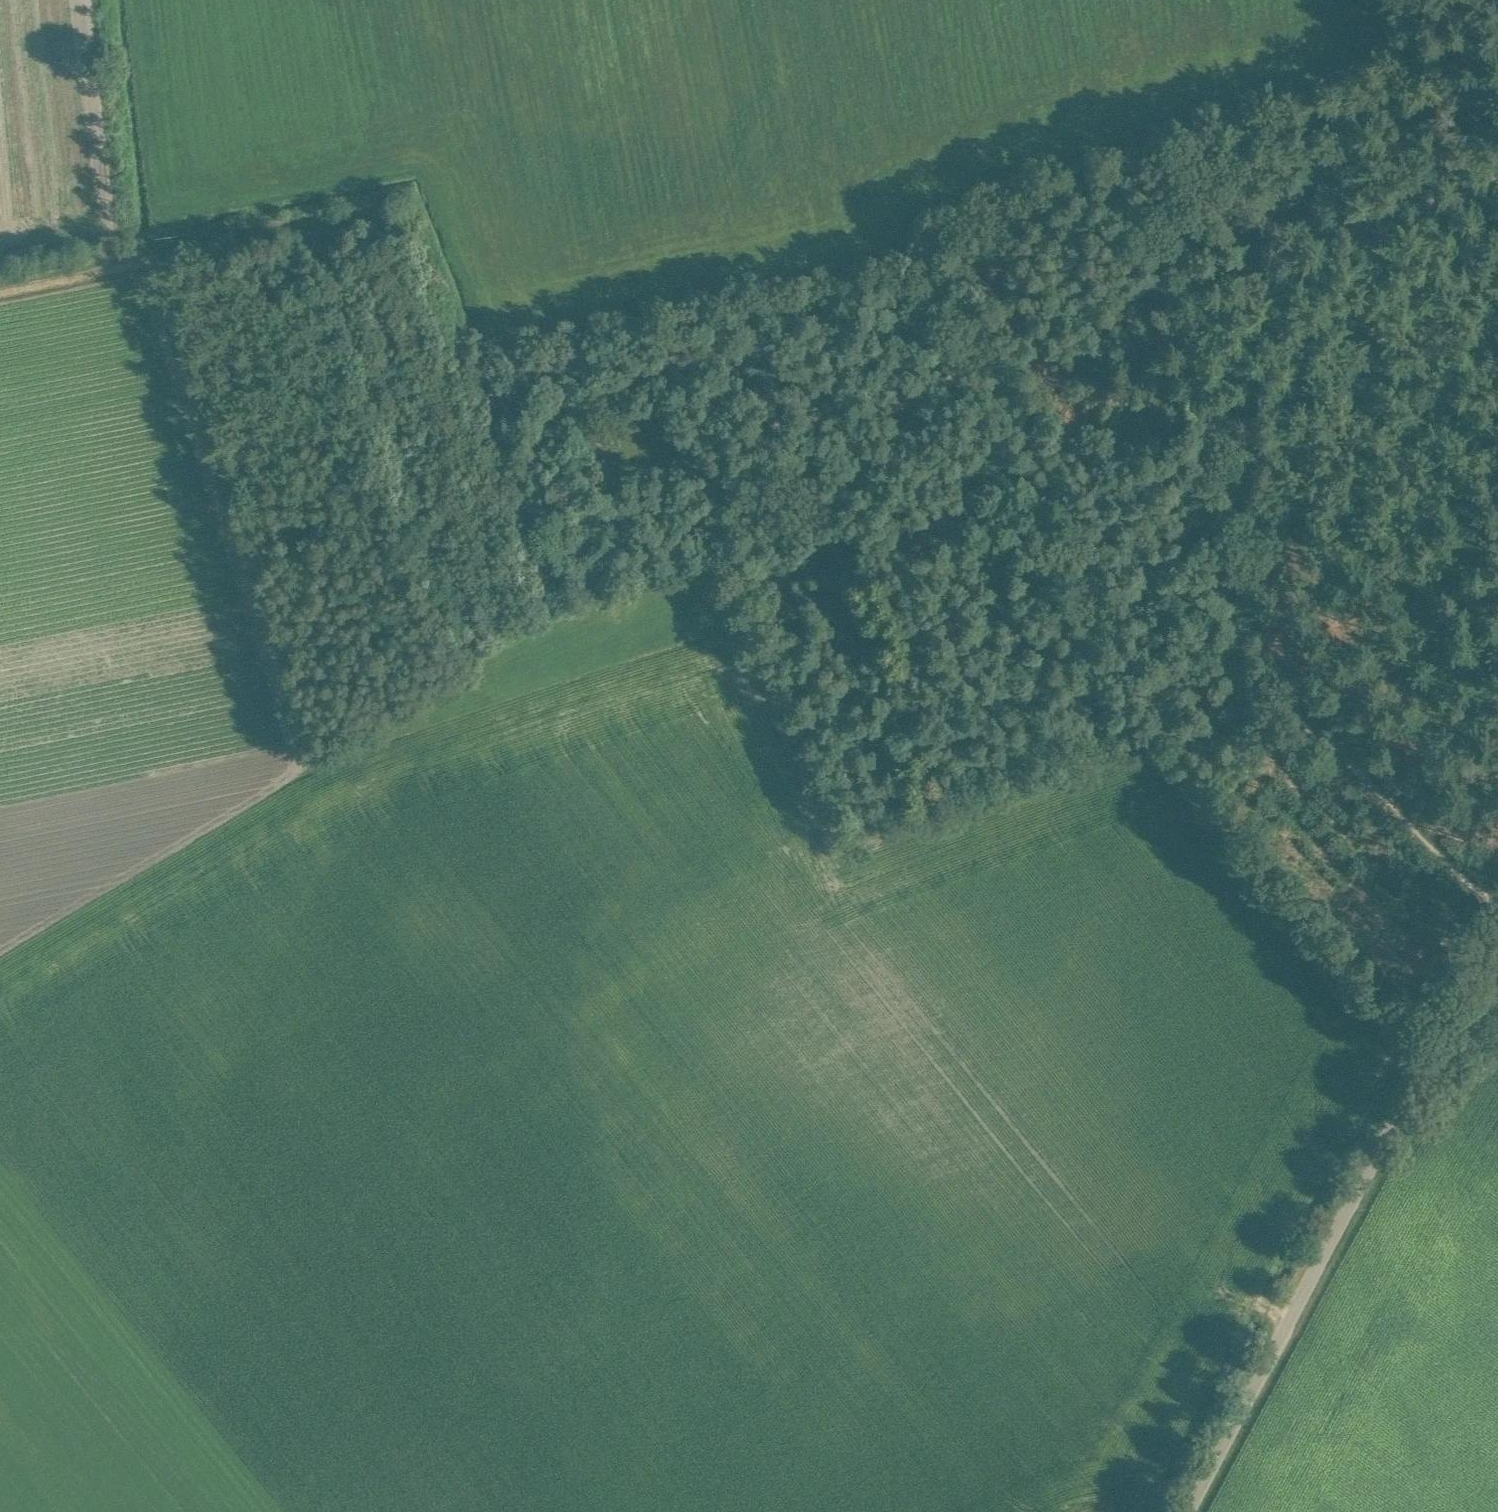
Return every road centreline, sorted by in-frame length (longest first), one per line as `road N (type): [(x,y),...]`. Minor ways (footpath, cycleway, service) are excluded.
road 1 (track): [(1497,176),(1206,328),(1216,390),(1017,470),(1008,401),(937,331),(871,317),(840,326),(814,308),(485,394)]
road 2 (unclassified): [(1193,1511),(1497,976)]
road 3 (unclassified): [(485,394),(446,313),(378,208),(0,274)]
road 4 (track): [(1411,0),(1462,100),(1497,132)]

